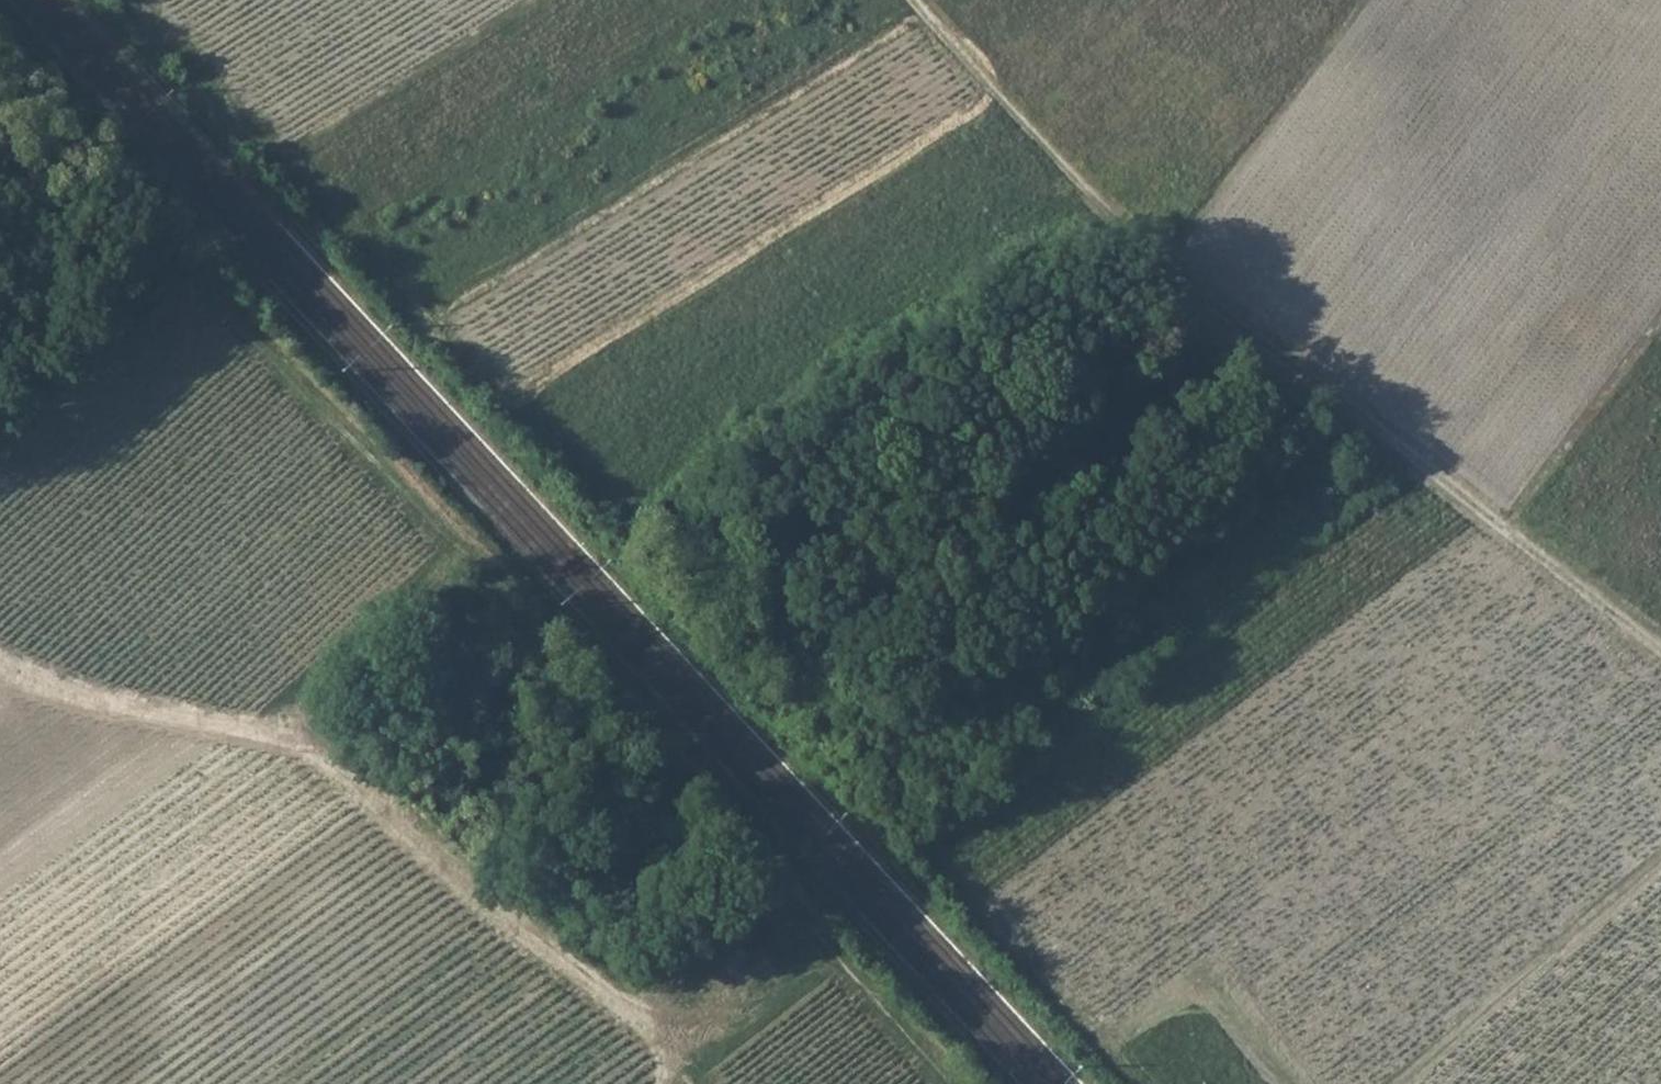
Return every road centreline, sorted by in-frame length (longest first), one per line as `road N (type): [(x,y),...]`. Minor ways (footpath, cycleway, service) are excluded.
road 1 (track): [(908,0),(974,83),(1074,185),(1189,285),(1660,654)]
road 2 (track): [(0,665),(97,708),(254,737),(643,1029),(658,1075),(648,1083)]
road 3 (track): [(1385,1083),(1660,854)]

